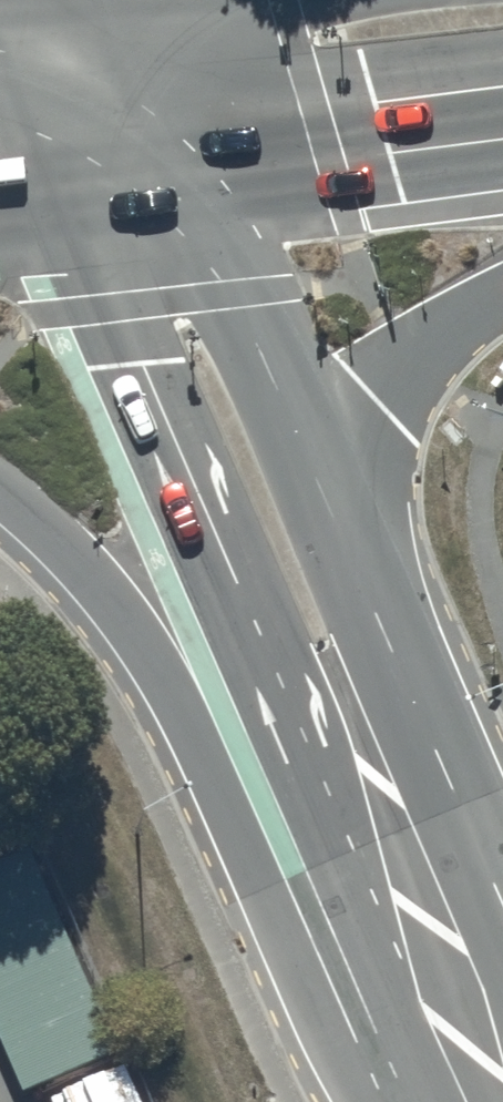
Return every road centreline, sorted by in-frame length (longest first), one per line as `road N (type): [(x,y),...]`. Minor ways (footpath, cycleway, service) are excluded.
road 1 (secondary): [(435,1101),(307,751),(72,203)]
road 2 (trunk): [(432,1101),(357,1011),(265,868),(192,731),(79,570),(0,493)]
road 3 (secondary): [(329,506),(502,915)]
road 4 (secondary): [(194,187),(329,506)]
road 5 (trunk): [(502,143),(194,187)]
road 6 (trunk): [(502,295),(450,329),(403,376),(361,437),(329,506)]
road 7 (secondary): [(112,4),(194,187)]
road 8 (secondary): [(72,203),(0,51)]
road 9 (trunk): [(194,187),(72,203)]

